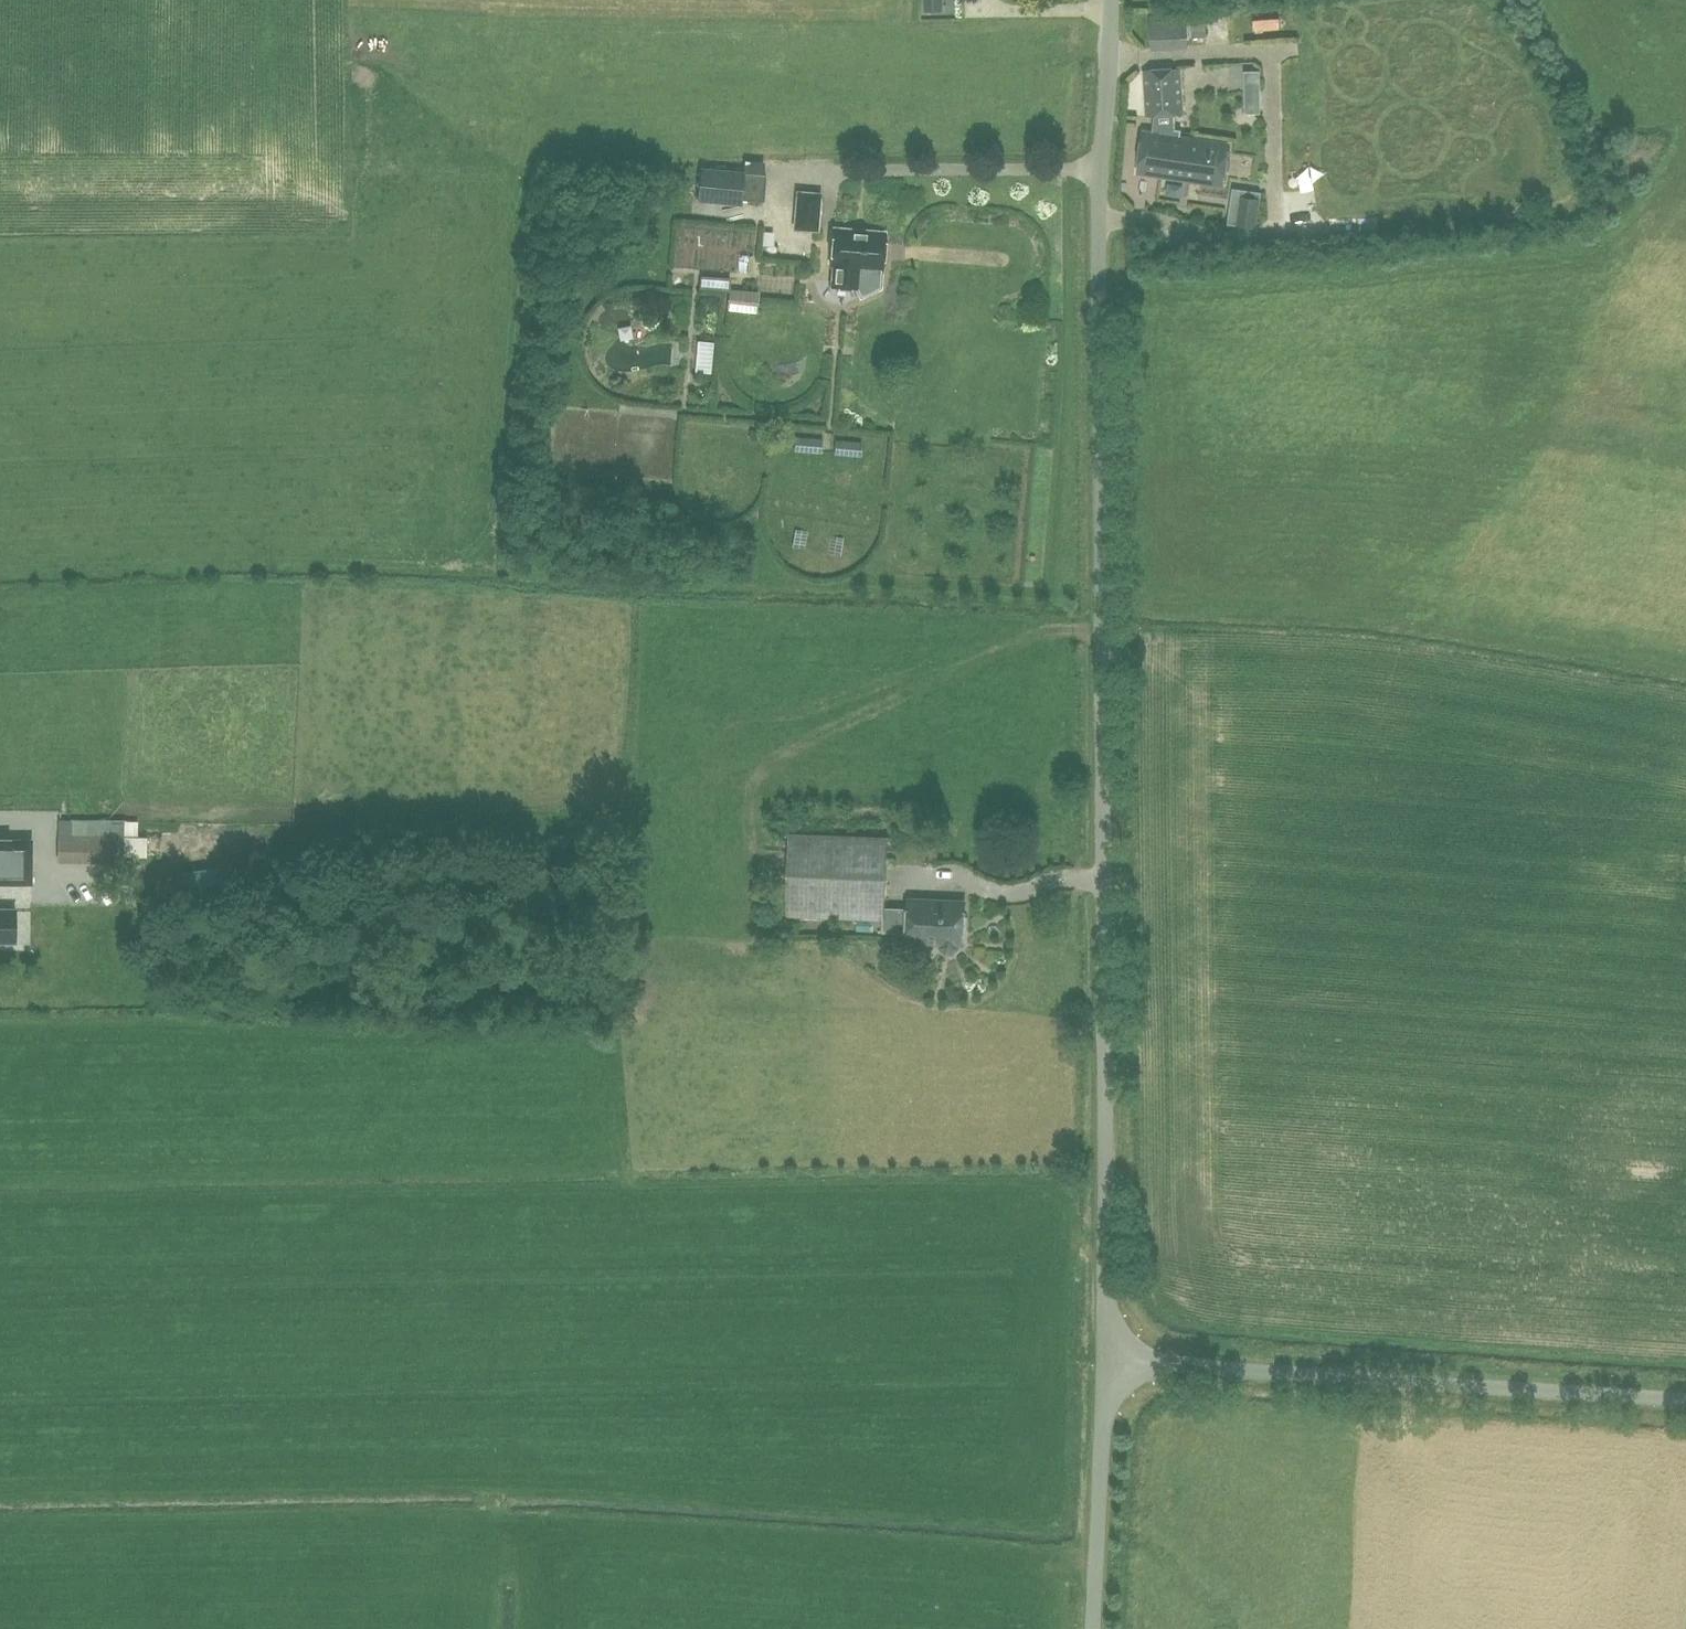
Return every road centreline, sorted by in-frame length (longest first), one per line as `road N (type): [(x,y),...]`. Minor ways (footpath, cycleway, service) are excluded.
road 1 (unclassified): [(1105,1361),(1098,0)]
road 2 (unclassified): [(1685,1398),(1105,1361)]
road 3 (unclassified): [(1092,1628),(1105,1361)]

